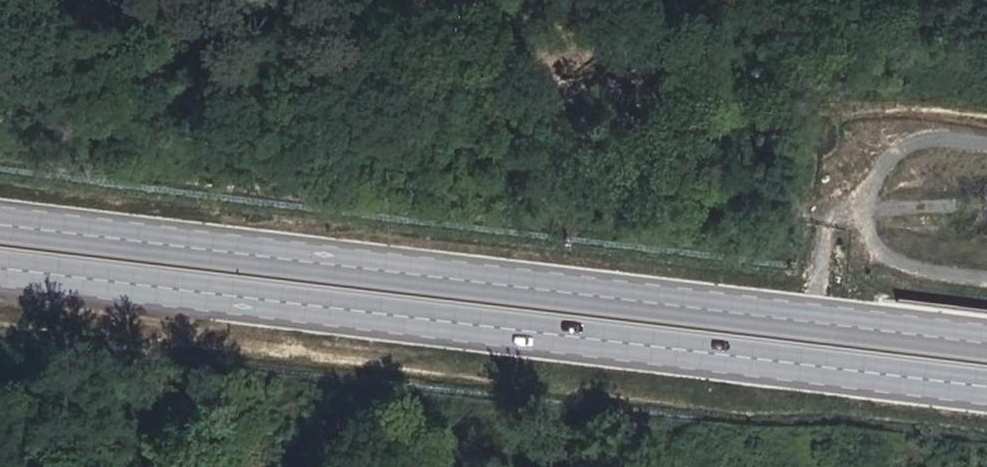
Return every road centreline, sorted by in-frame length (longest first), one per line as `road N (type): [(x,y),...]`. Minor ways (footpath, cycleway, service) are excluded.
road 1 (primary): [(0,268),(986,393)]
road 2 (primary): [(986,344),(0,223)]

